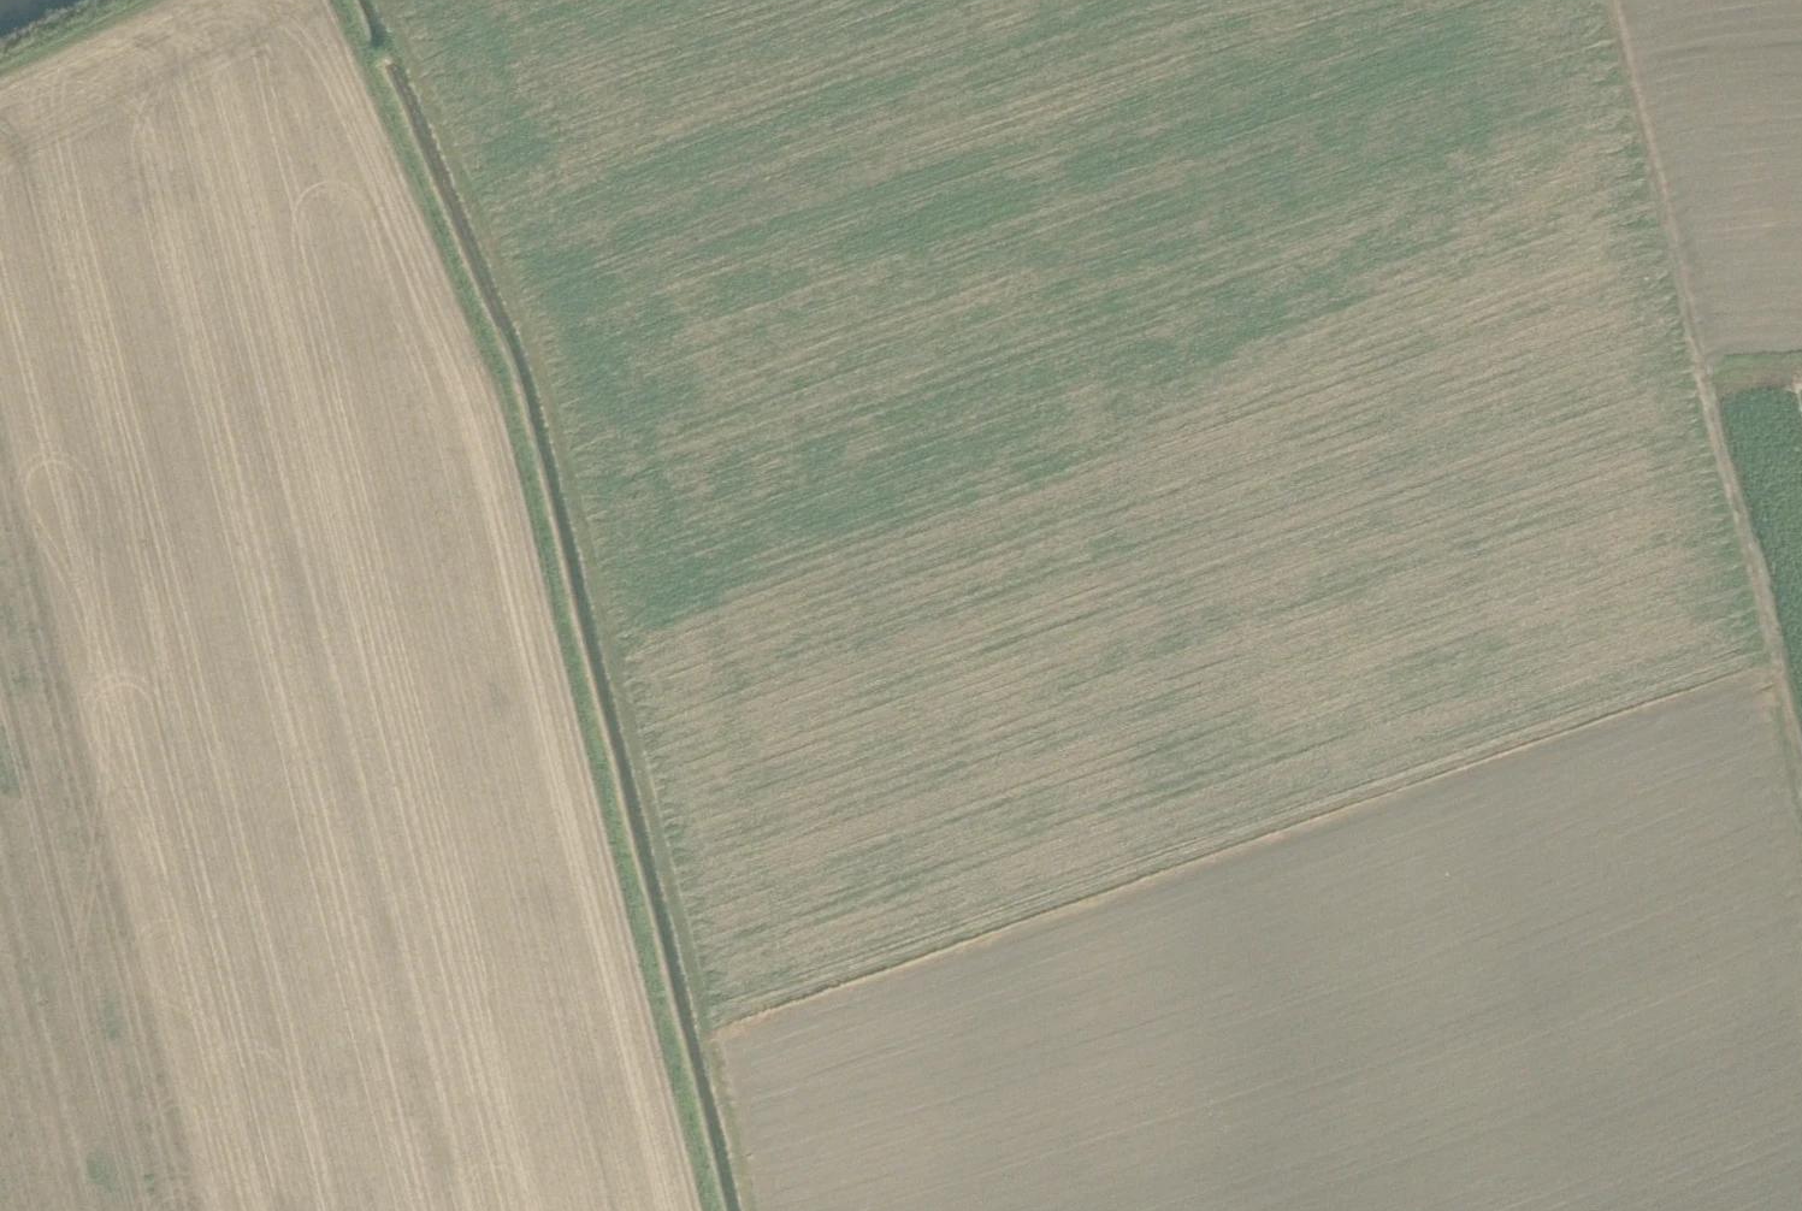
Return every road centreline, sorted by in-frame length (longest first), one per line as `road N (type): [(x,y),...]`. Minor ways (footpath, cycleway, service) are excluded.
road 1 (track): [(1801,773),(1602,0)]

